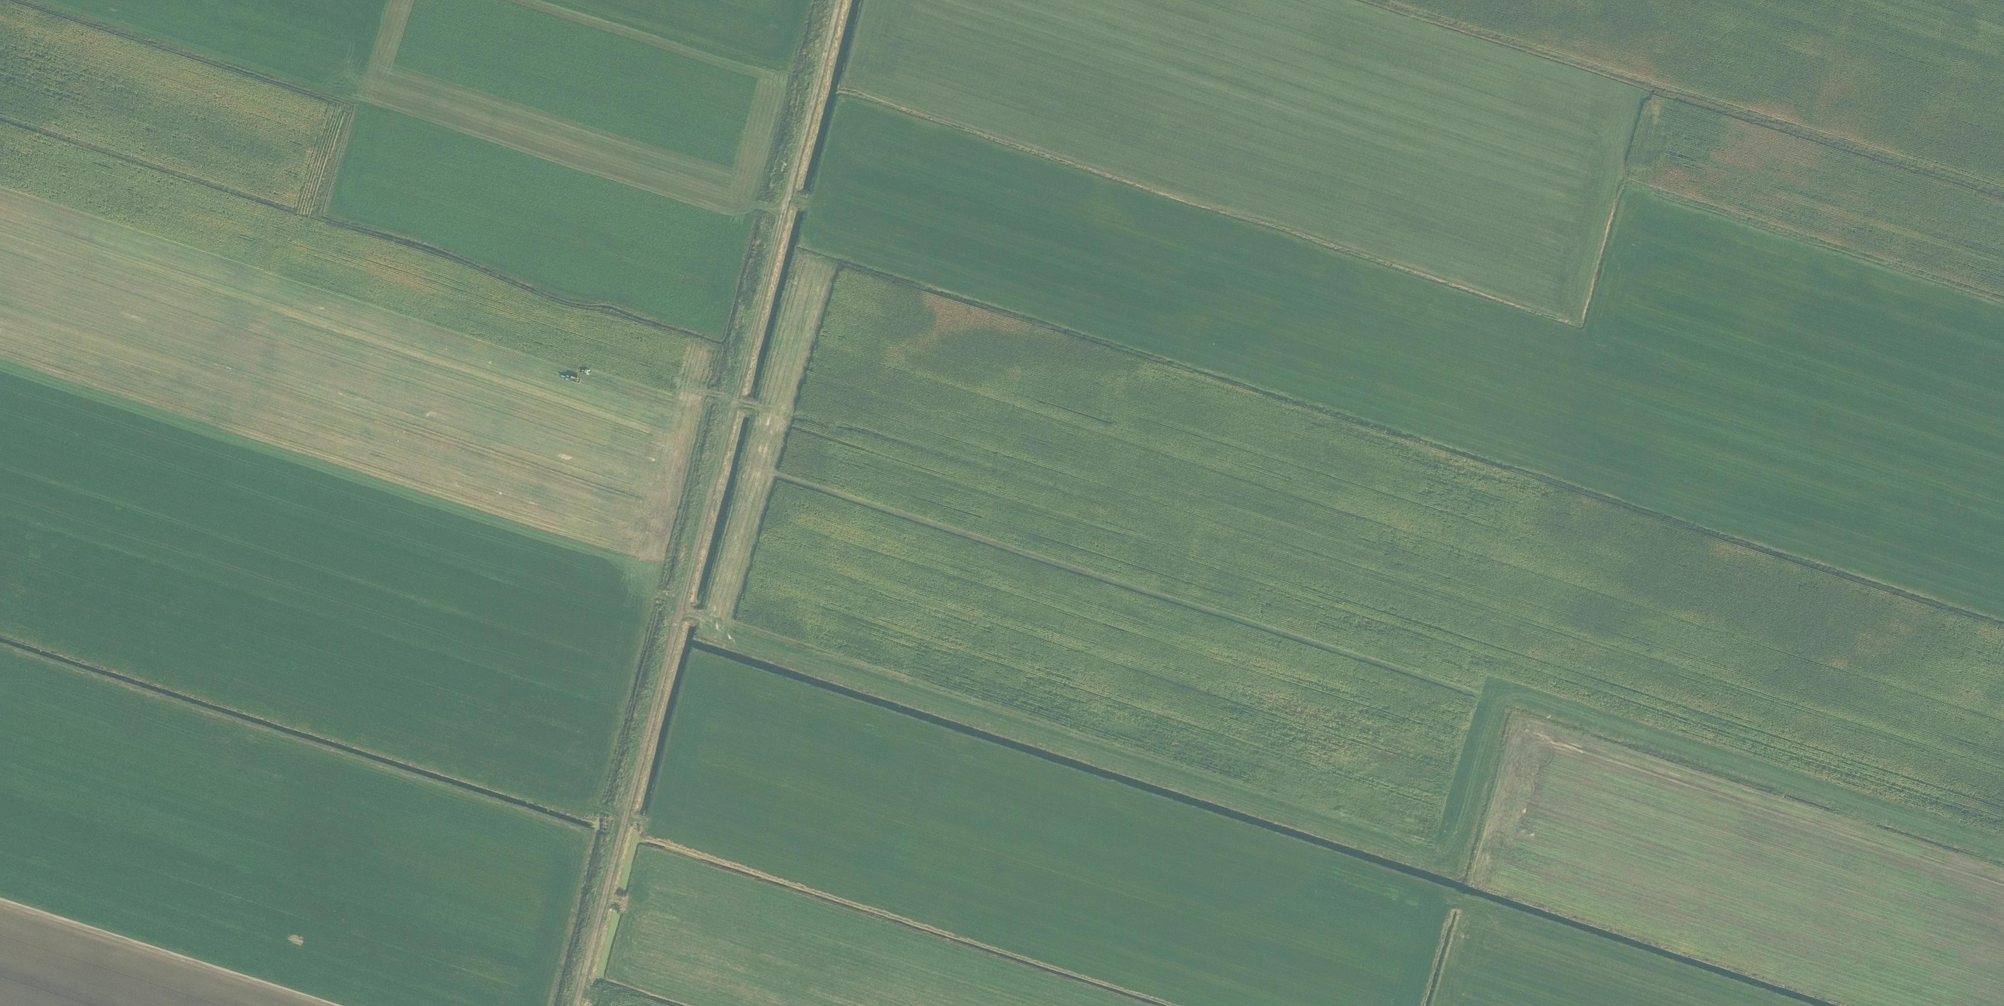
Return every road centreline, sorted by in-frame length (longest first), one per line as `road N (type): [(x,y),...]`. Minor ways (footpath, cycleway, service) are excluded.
road 1 (track): [(578,1005),(841,0)]
road 2 (track): [(0,903),(325,1005)]

